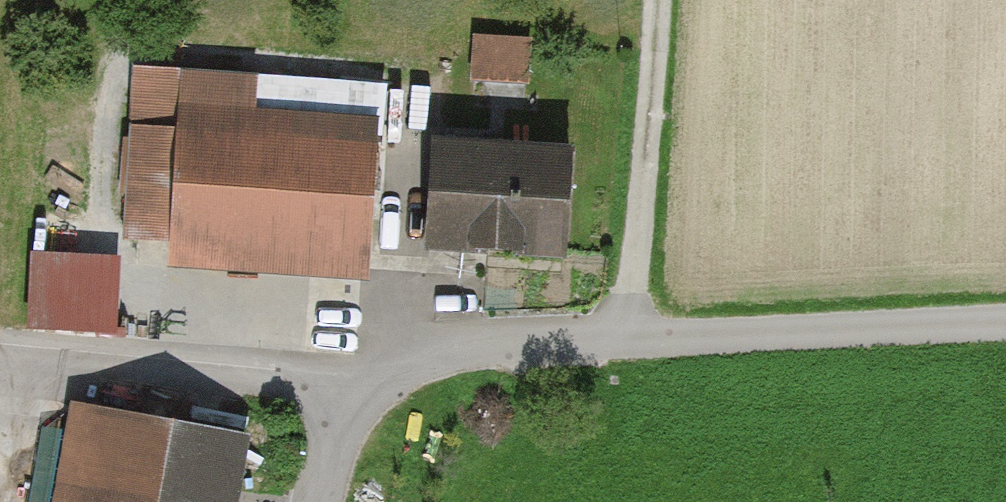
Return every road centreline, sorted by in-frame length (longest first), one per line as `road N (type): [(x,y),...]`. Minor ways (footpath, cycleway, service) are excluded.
road 1 (unclassified): [(323,501),(344,402),(460,346),(1005,327)]
road 2 (track): [(0,327),(213,343),(344,402)]
road 3 (track): [(661,0),(632,337)]

